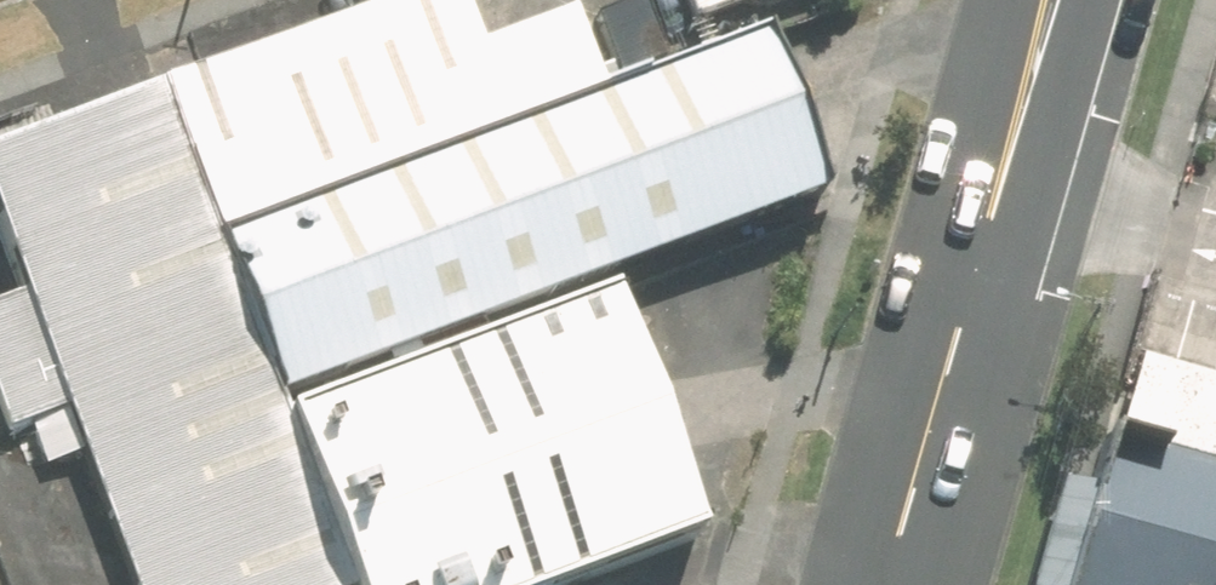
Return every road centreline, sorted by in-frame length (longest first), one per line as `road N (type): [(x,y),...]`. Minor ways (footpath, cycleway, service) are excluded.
road 1 (secondary): [(1063,0),(889,584)]

